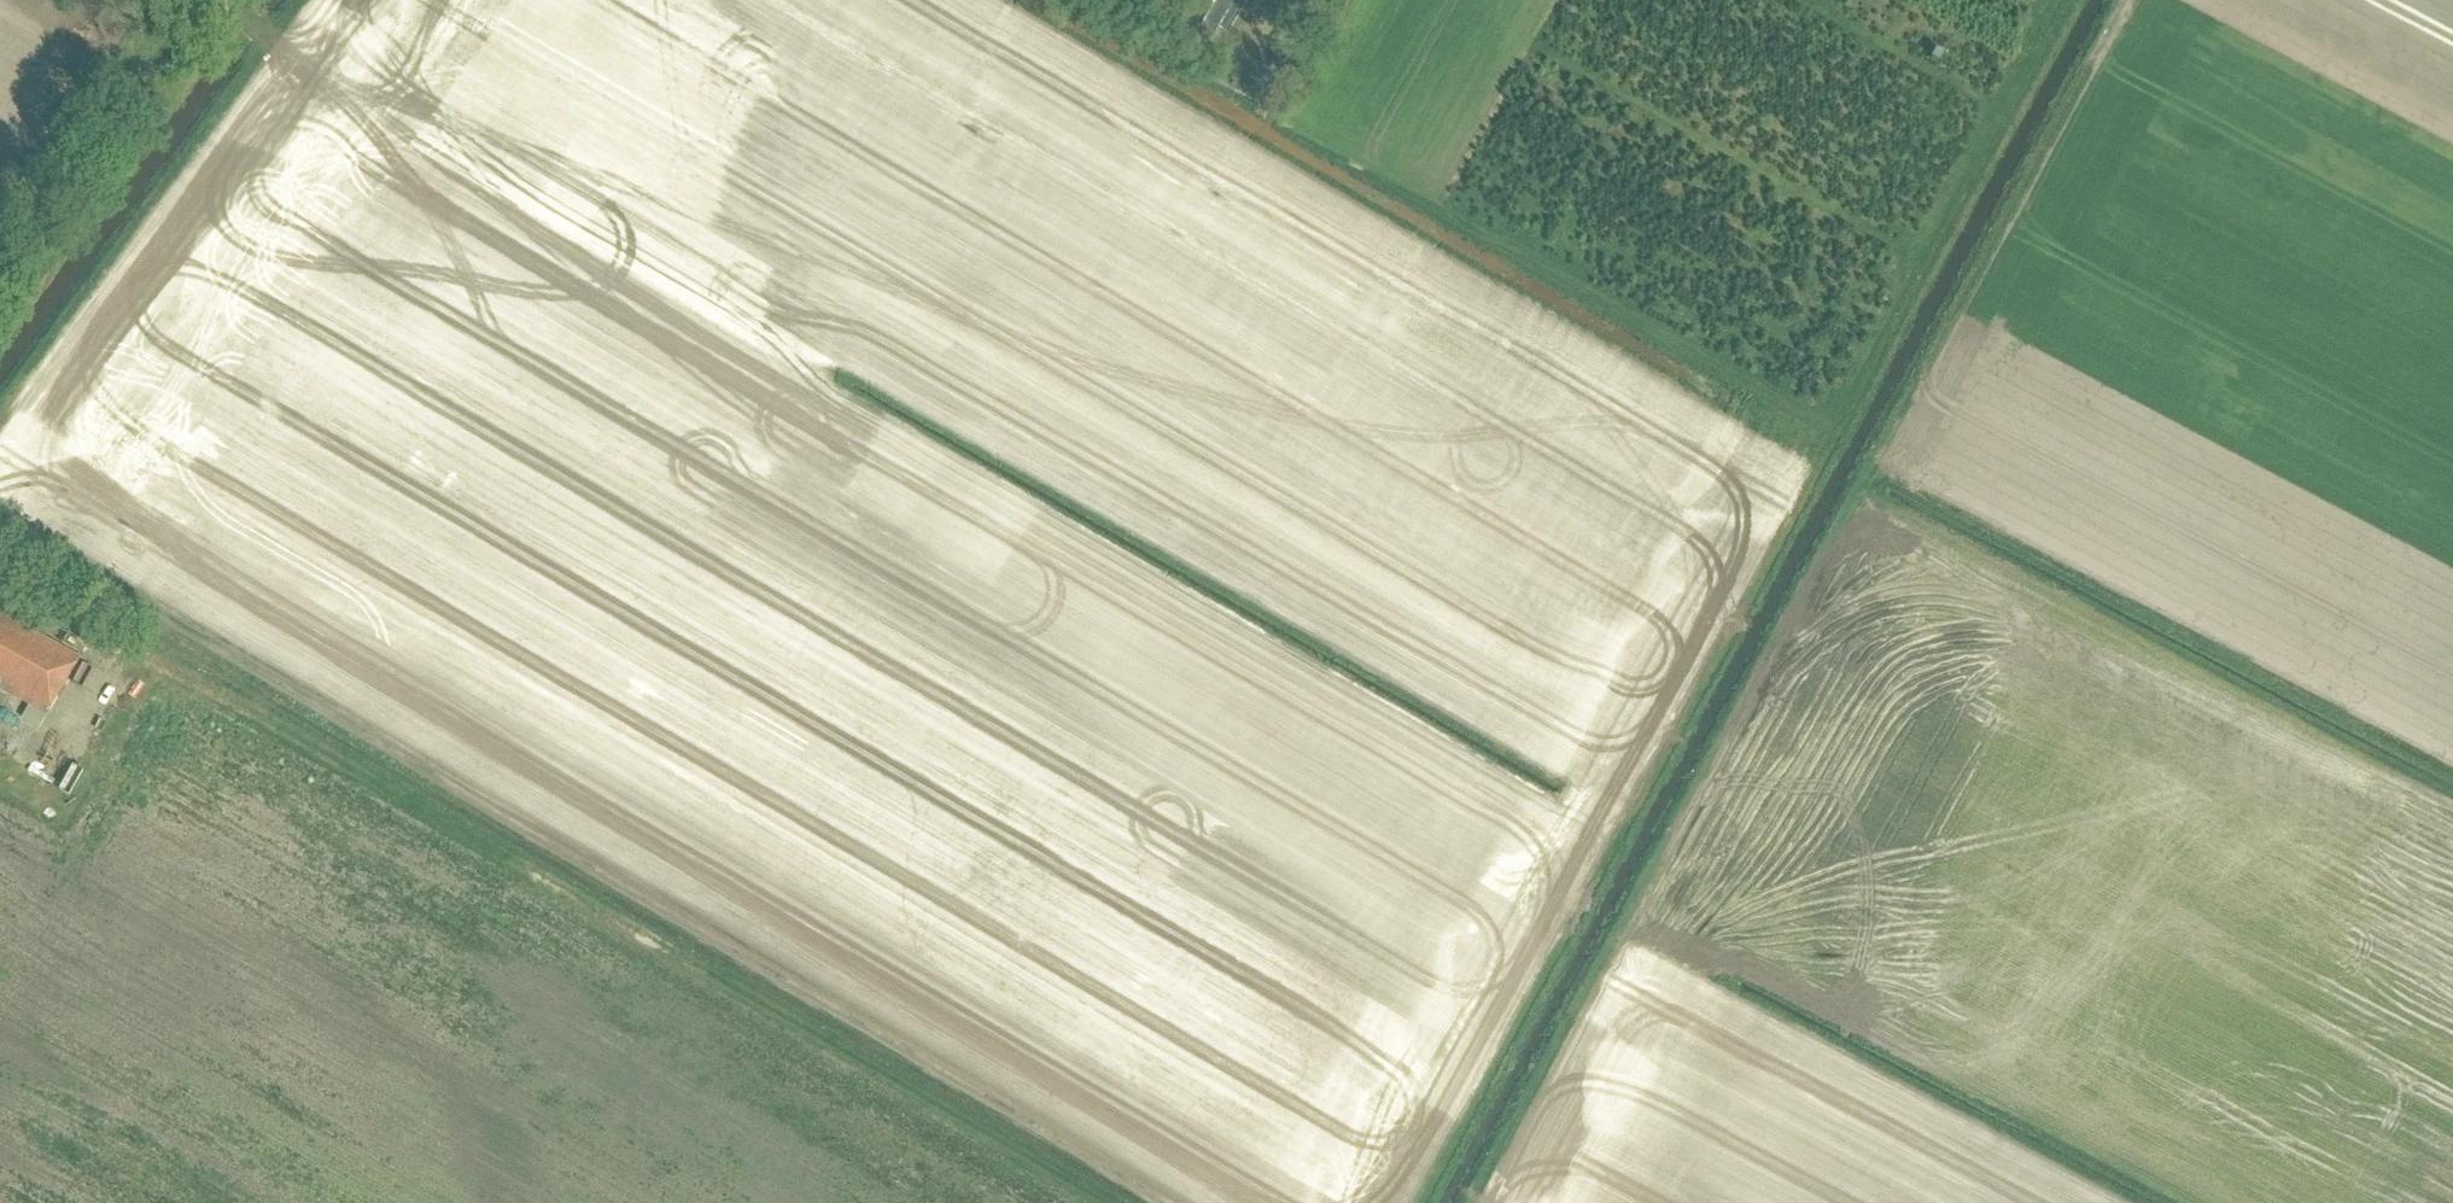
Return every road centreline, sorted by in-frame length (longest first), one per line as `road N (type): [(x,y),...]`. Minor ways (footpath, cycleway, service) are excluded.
road 1 (unclassified): [(0,271),(202,0)]

